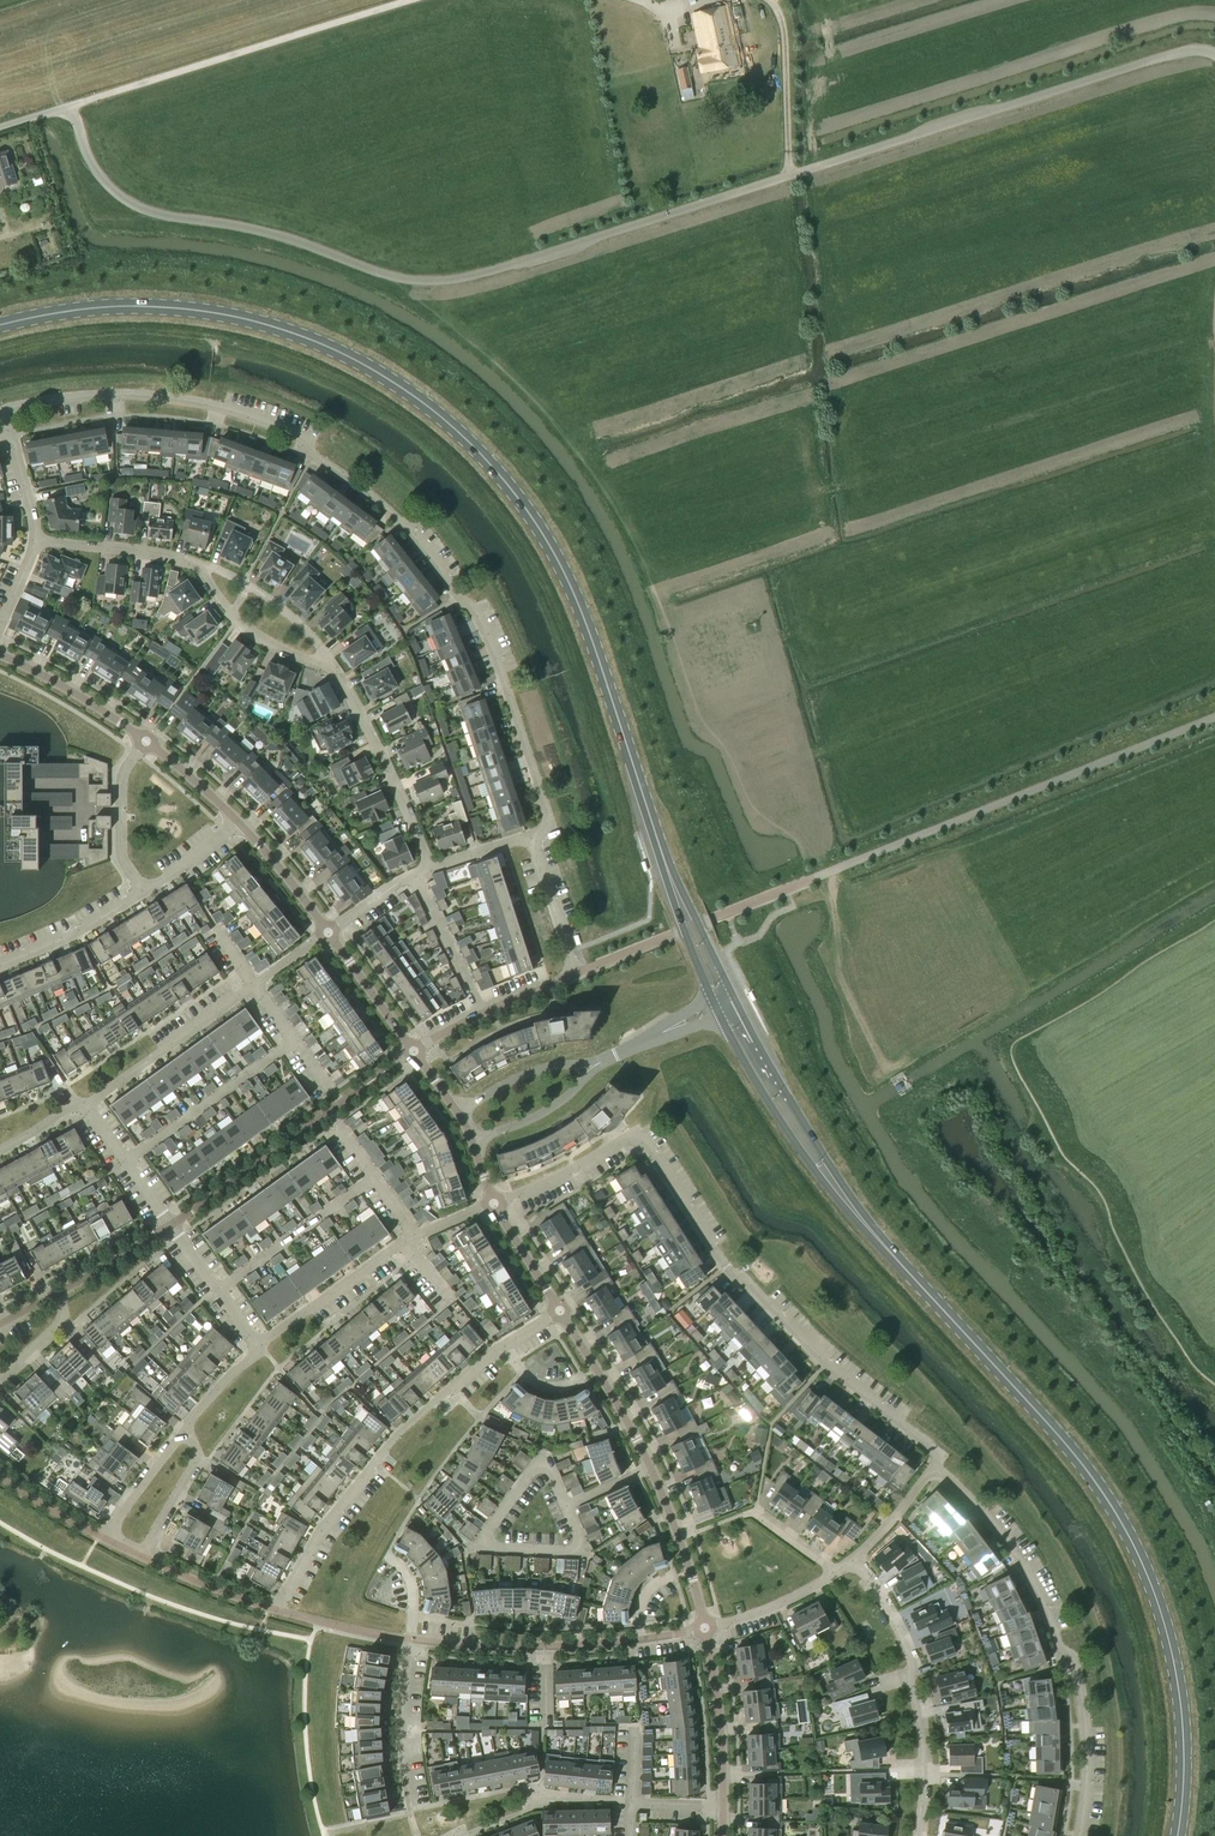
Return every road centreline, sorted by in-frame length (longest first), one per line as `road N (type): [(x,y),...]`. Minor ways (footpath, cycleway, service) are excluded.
road 1 (unclassified): [(69,105),(93,166),(125,200),(170,217),(256,229),(379,274),(433,281),(532,259),(1192,49),(1214,51)]
road 2 (secondary): [(726,1003),(684,914),(582,609),(535,520),(480,451),(369,366),(271,326),(128,307),(0,325)]
road 3 (secondary): [(1177,1835),(1184,1785),(1179,1690),(1165,1625),(1128,1534),(1064,1439),(878,1239),(806,1143),(726,1003)]
road 4 (residential): [(10,432),(17,404),(112,394),(236,411),(305,442),(418,540),(478,615),(549,823),(532,837)]
road 5 (residential): [(935,1467),(935,1450),(727,1266),(649,1147),(627,1140),(493,1205)]
road 6 (residential): [(430,867),(332,664),(265,641),(233,615),(198,565),(34,538)]
road 7 (residential): [(143,1559),(276,1611),(320,1533),(404,1428),(503,1344),(560,1312)]
road 8 (residential): [(1080,1835),(1087,1753),(1076,1660),(1060,1650),(1004,1537),(935,1467)]
road 9 (track): [(409,0),(69,105)]
road 10 (residential): [(414,1641),(614,1644),(705,1629)]
road 11 (residential): [(917,1835),(924,1760),(910,1659),(855,1559)]
road 12 (residential): [(679,1538),(651,1468),(560,1312)]
road 13 (residential): [(295,1038),(126,1162)]
road 14 (residential): [(84,1102),(254,984)]
road 15 (residential): [(374,1177),(216,1290)]
road 16 (residential): [(414,1235),(260,1347)]
road 17 (residential): [(836,1573),(750,1511),(679,1538)]
road 18 (residential): [(414,1051),(577,973)]
road 19 (residential): [(723,1806),(705,1629)]
road 20 (track): [(791,174),(784,40),(771,0)]
road 21 (unclassified): [(621,1054),(536,1071),(457,1112)]
road 22 (residential): [(411,1815),(402,1740),(414,1641)]
road 23 (unclassified): [(472,1140),(534,1118),(621,1054)]
road 24 (residential): [(145,741),(0,654)]
road 25 (residential): [(145,741),(124,771),(122,811),(123,860),(144,890)]
road 26 (residential): [(144,890),(0,962)]
road 27 (track): [(861,1022),(835,963),(834,870)]
road 28 (residential): [(414,1051),(329,933)]
road 29 (residential): [(532,837),(577,973)]
road 30 (residential): [(143,1559),(196,1456),(185,1431)]
road 31 (residential): [(705,1629),(767,1609),(836,1573)]
road 32 (residential): [(329,933),(241,826)]
road 33 (residential): [(104,1538),(185,1431)]
road 34 (residential): [(58,1293),(171,1226)]
road 35 (residential): [(241,826),(145,741)]
road 36 (residential): [(560,1312),(493,1205)]
road 37 (residential): [(855,1559),(935,1467)]
road 38 (residential): [(329,933),(430,867)]

